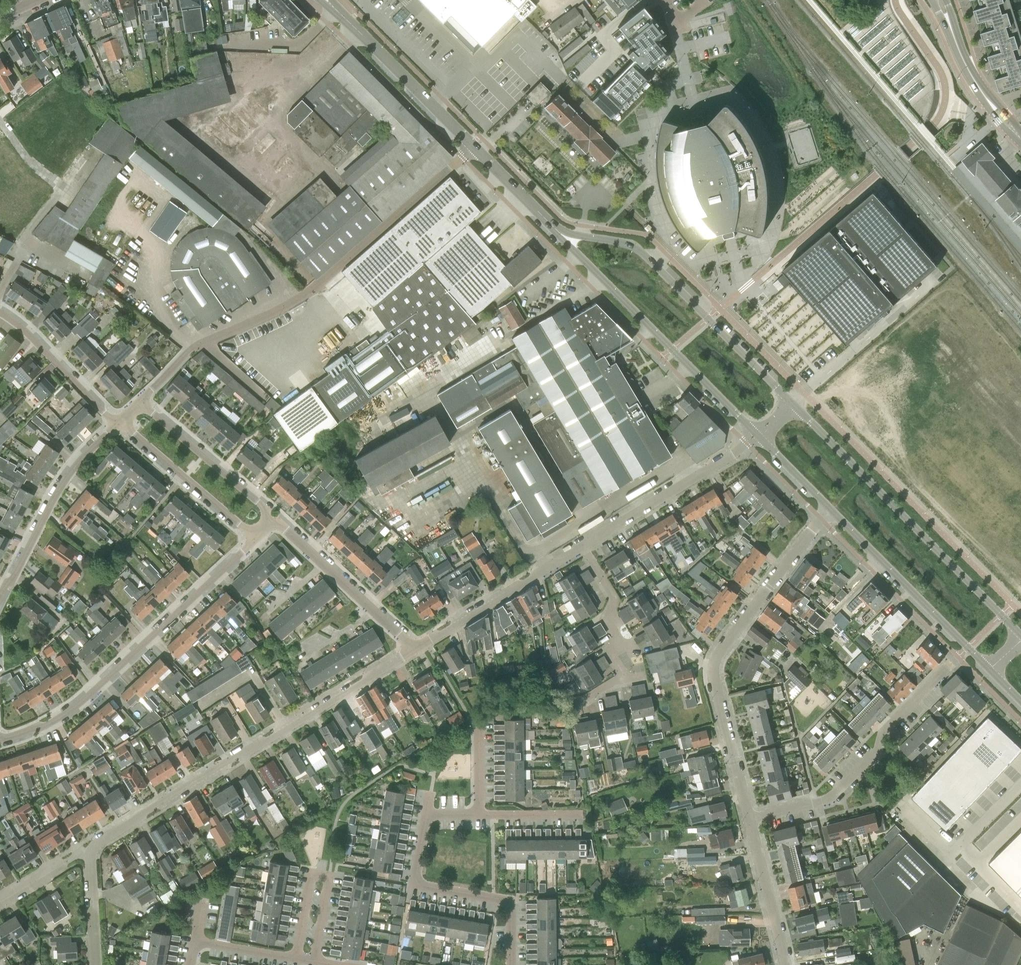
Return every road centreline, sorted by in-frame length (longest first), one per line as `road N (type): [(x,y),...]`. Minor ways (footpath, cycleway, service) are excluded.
road 1 (residential): [(139,401),(193,348),(321,285),(475,148)]
road 2 (residential): [(92,850),(415,647)]
road 3 (residential): [(749,819),(718,664),(829,508)]
road 4 (residential): [(0,740),(88,695),(255,537)]
road 5 (tertiary): [(1020,635),(793,406)]
road 6 (tertiary): [(793,406),(642,252),(548,222)]
road 7 (tertiary): [(548,222),(759,437)]
road 8 (residential): [(749,819),(831,799),(959,659)]
road 9 (residential): [(511,964),(506,901),(416,878),(427,815),(480,815)]
road 10 (tertiary): [(829,508),(990,670)]
road 11 (residential): [(119,420),(77,462),(0,595)]
road 12 (residential): [(582,546),(759,437)]
road 13 (tertiary): [(475,148),(336,8)]
road 14 (residential): [(415,647),(582,546)]
road 15 (residential): [(297,959),(312,873),(329,876),(314,962)]
road 16 (residential): [(119,420),(255,537)]
road 17 (residential): [(275,518),(139,401)]
road 18 (residential): [(119,420),(0,307)]
road 19 (residential): [(785,964),(749,819)]
road 20 (residential): [(297,959),(196,942),(192,964)]

